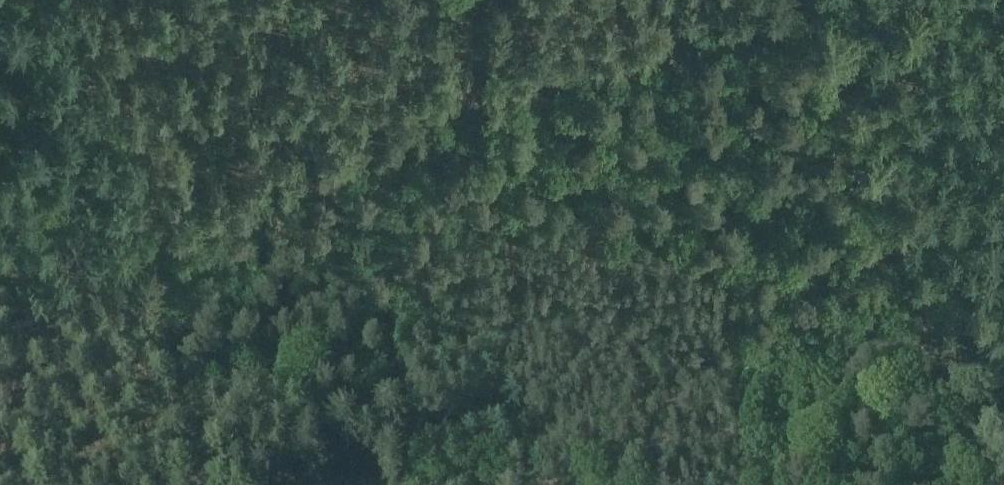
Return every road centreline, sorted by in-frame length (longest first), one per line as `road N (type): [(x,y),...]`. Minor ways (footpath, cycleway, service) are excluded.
road 1 (track): [(0,288),(147,240),(781,0)]
road 2 (track): [(811,0),(994,484)]

